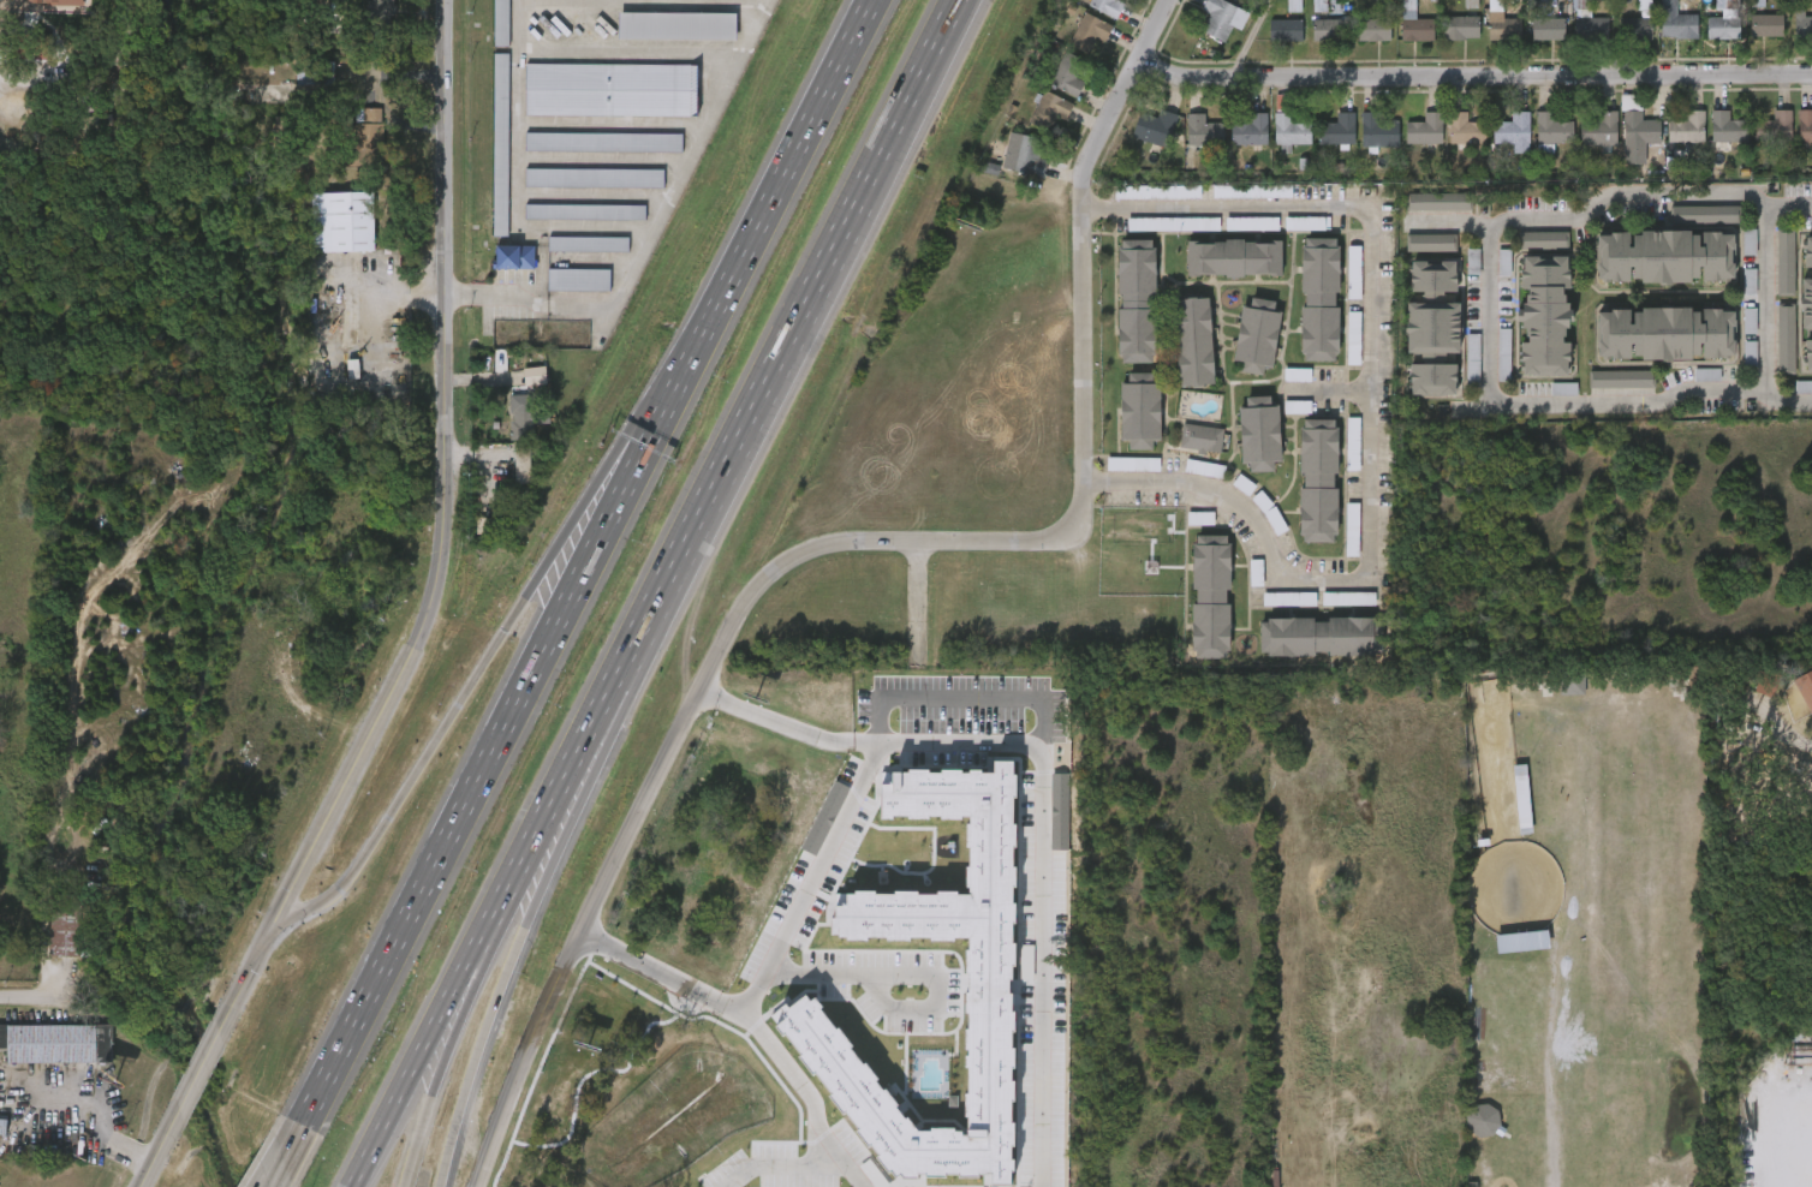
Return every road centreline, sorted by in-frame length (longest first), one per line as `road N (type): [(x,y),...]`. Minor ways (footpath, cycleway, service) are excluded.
road 1 (residential): [(1173,0),(1107,135),(1092,183),(1097,489),(1087,519),(1049,543),(809,549),(744,596),(603,863),(467,1186)]
road 2 (tertiary): [(445,0),(433,581),(417,630),(269,926)]
road 3 (motorway): [(655,396),(400,930),(299,1120)]
road 4 (residential): [(1145,56),(1200,77),(1811,72)]
road 5 (motorway): [(655,396),(342,885),(269,926)]
road 6 (motorway): [(662,620),(719,466),(852,204)]
road 7 (motorway): [(870,0),(655,396)]
road 8 (motorway): [(440,1186),(488,1020),(588,785)]
road 9 (motorway): [(360,1186),(524,882)]
road 10 (motorway): [(524,882),(662,620)]
road 11 (motorway): [(852,204),(955,0)]
road 12 (motorway): [(441,1070),(524,882)]
road 13 (motorway): [(588,785),(662,620)]
road 14 (motorway): [(404,1186),(441,1070)]

